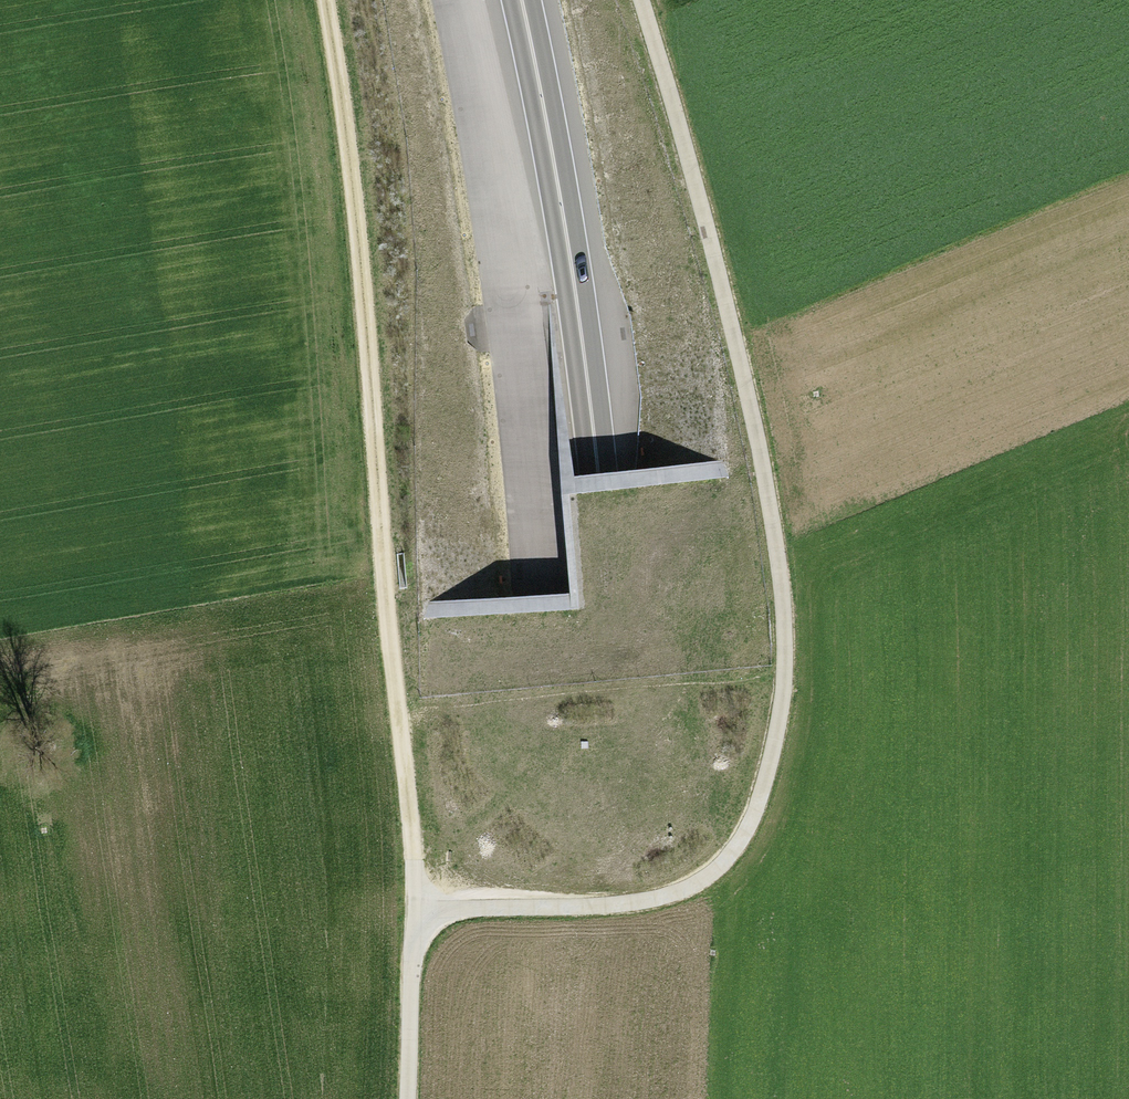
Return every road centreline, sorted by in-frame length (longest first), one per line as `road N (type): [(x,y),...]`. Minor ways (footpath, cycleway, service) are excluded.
road 1 (track): [(409,1098),(419,912),(599,907),(674,895),(741,841),(787,732),(794,604),(764,414),(650,0)]
road 2 (trunk): [(613,1098),(617,811),(600,480),(565,220),(522,0)]
road 3 (track): [(419,912),(386,505),(324,0)]

